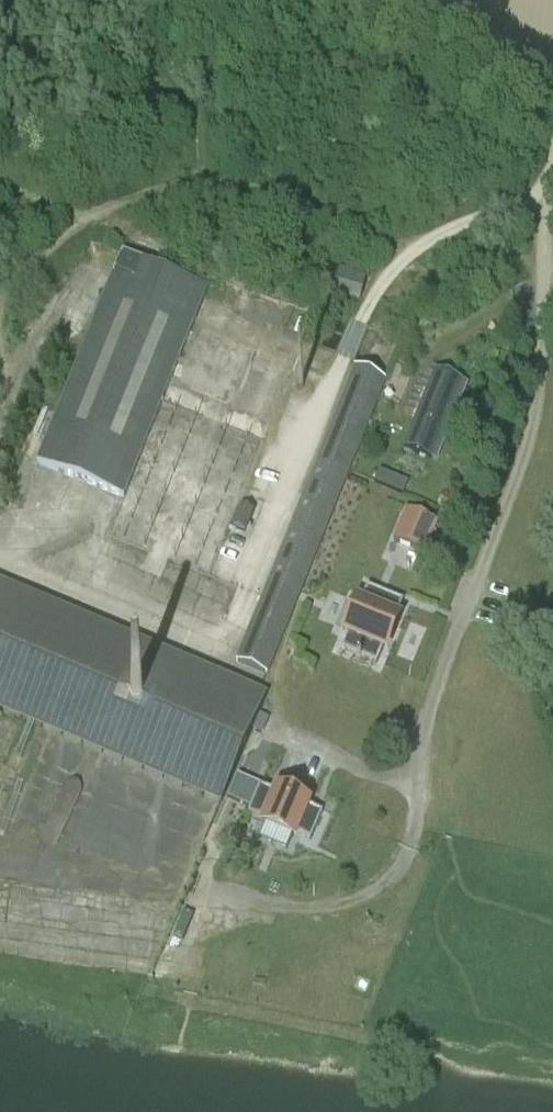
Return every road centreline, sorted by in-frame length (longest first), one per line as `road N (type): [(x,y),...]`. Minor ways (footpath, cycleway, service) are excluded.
road 1 (unclassified): [(420,785),(436,712),(537,399),(552,214)]

